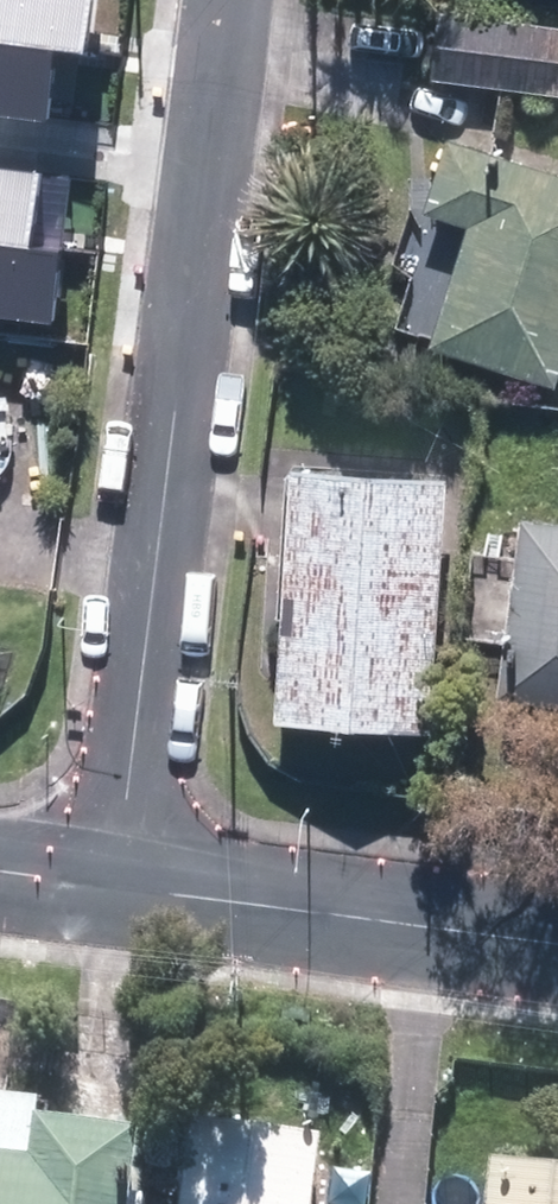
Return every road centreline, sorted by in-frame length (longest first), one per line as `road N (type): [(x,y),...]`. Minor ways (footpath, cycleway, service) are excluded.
road 1 (residential): [(218,0),(117,887)]
road 2 (residential): [(557,940),(117,887)]

